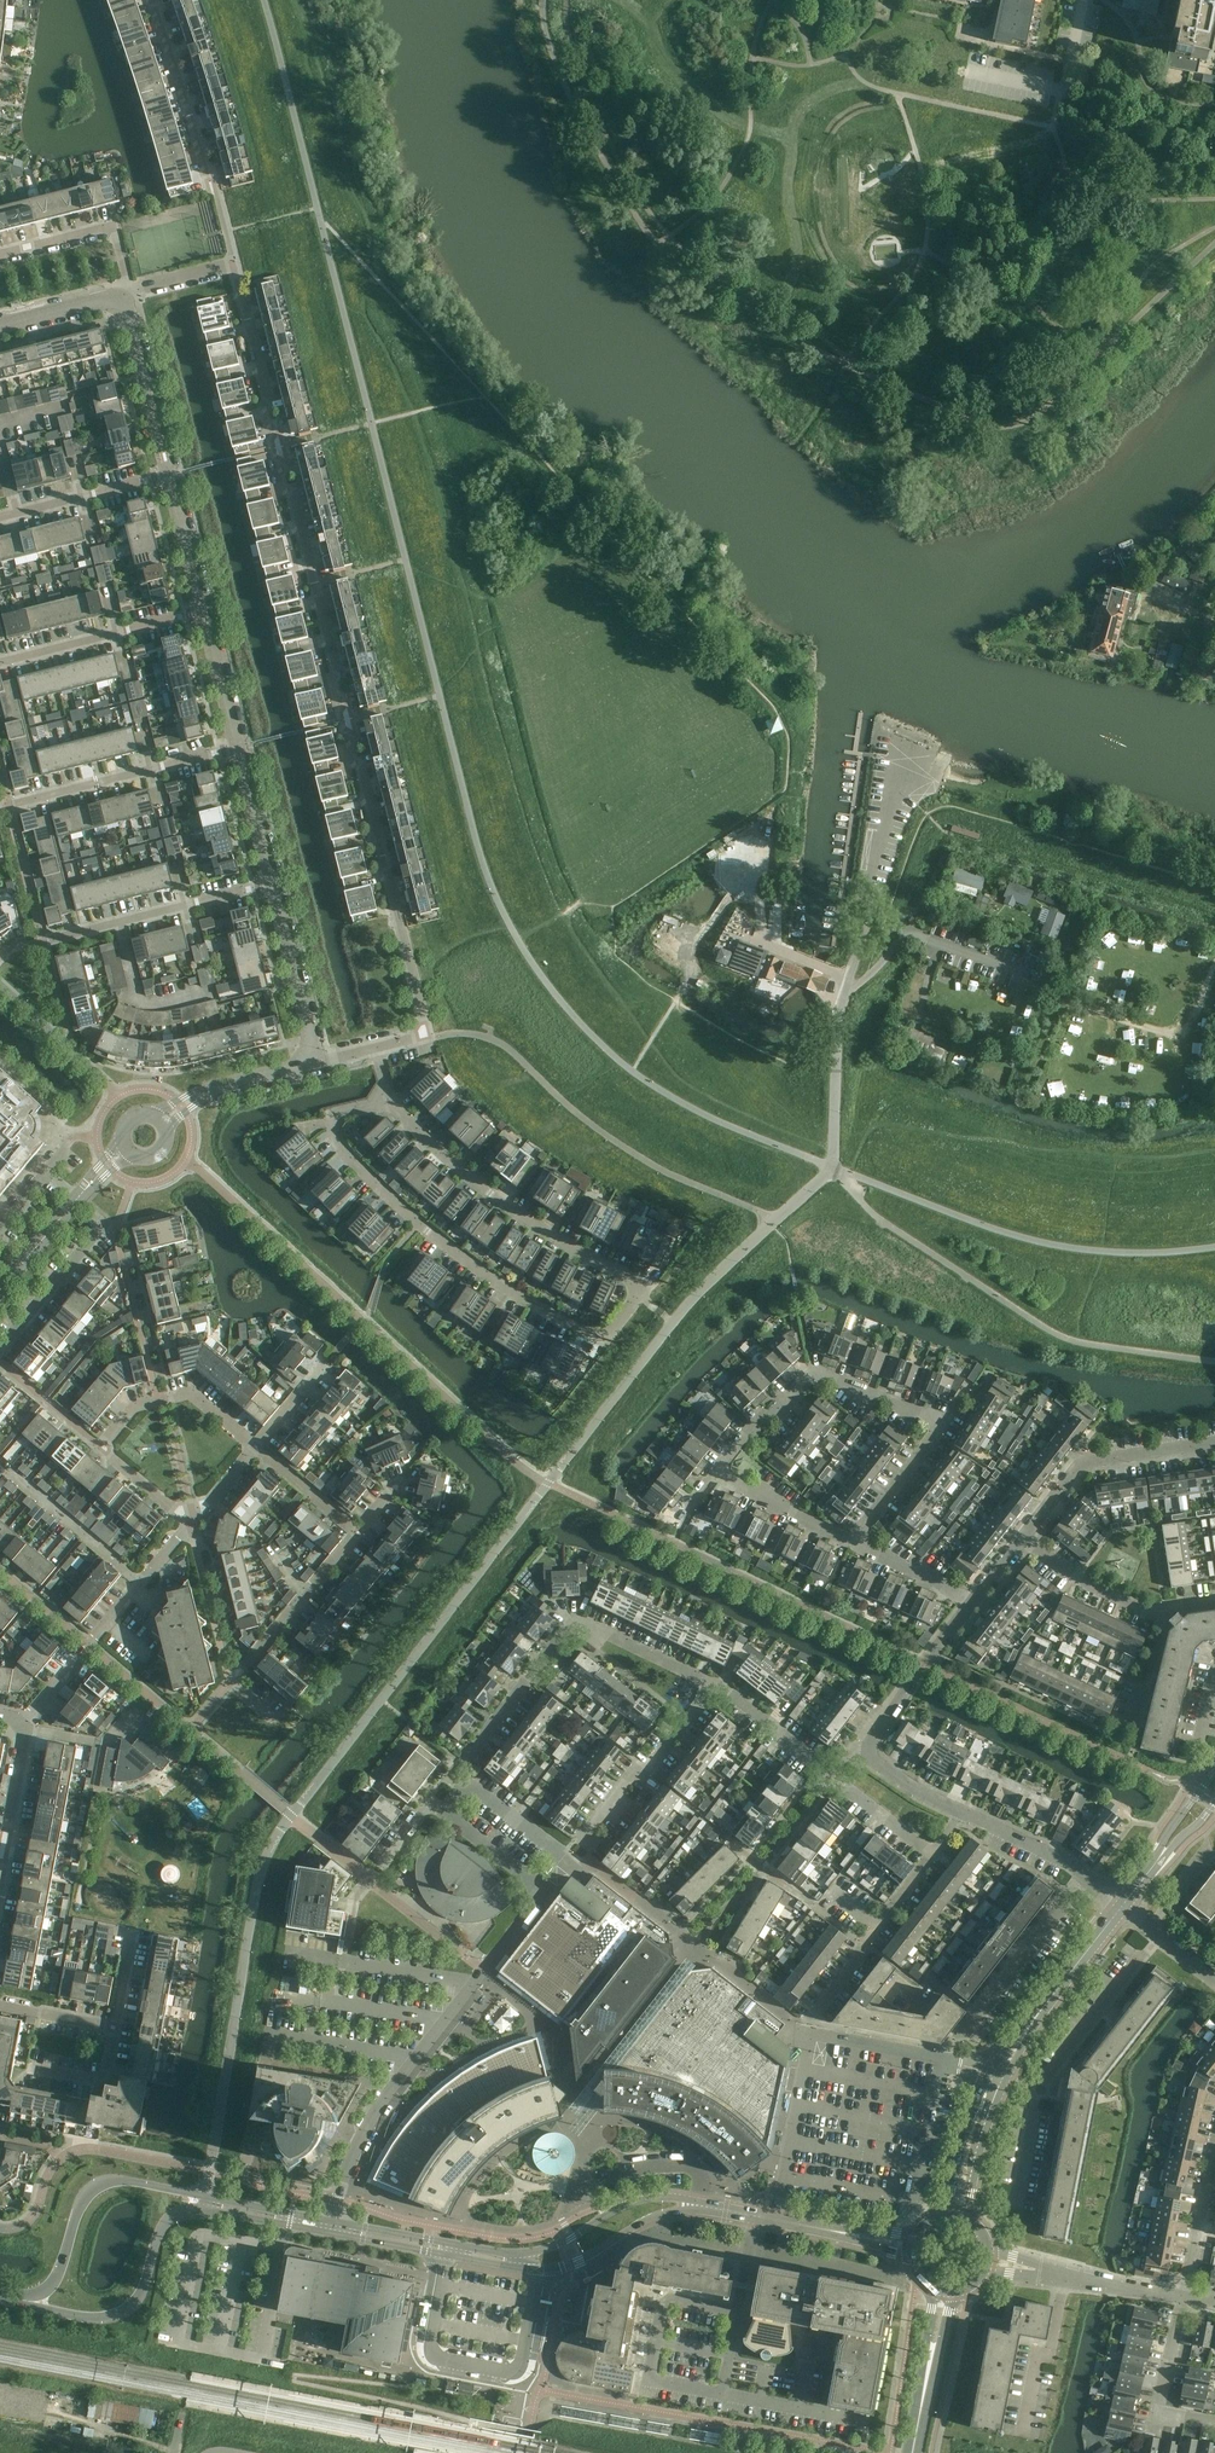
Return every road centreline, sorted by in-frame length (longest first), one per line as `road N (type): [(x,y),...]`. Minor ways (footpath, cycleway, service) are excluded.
road 1 (residential): [(207,2196),(257,1886),(289,1813),(673,1321),(833,1168)]
road 2 (residential): [(376,1047),(424,1034),(234,266)]
road 3 (residential): [(386,1100),(460,1176),(642,1292),(596,1345),(419,1223),(328,1135),(330,1119)]
road 4 (residential): [(718,1473),(811,1370),(934,1415),(935,1435),(853,1544)]
road 5 (residential): [(338,2201),(346,2167),(396,2081),(543,1894)]
road 6 (residential): [(462,1762),(576,1621),(714,1684)]
road 7 (residential): [(256,1448),(192,1393),(135,1406),(102,1448),(192,1521)]
road 8 (unclassified): [(447,2255),(428,2355),(521,2372),(539,2269)]
road 9 (residential): [(234,266),(217,190),(150,0)]
road 10 (tertiary): [(207,2196),(126,2180),(93,2185),(81,2199),(55,2280),(17,2303)]
road 11 (tertiary): [(17,2303),(87,2319),(117,2317),(142,2294),(159,2234),(179,2215),(206,2212)]
road 12 (residential): [(238,747),(0,807)]
road 13 (residential): [(270,1705),(231,1675),(357,1531)]
road 14 (residential): [(42,943),(273,887)]
road 15 (residential): [(940,2057),(1083,1874)]
road 16 (residential): [(1022,1538),(1087,1460),(1214,1442)]
road 17 (tertiary): [(1000,2074),(1024,2030),(1124,1904)]
road 18 (residential): [(0,663),(203,610)]
road 19 (tertiary): [(913,2246),(710,2207)]
road 20 (residential): [(988,2261),(1185,2301)]
road 21 (residential): [(583,1836),(714,1684)]
road 22 (residential): [(1156,1933),(1038,2091)]
road 23 (residential): [(816,2009),(934,1854)]
road 24 (residential): [(129,298),(113,225),(0,253)]
road 25 (tertiary): [(710,2207),(645,2197),(537,2252)]
road 26 (tertiary): [(539,2269),(579,2262),(654,2215),(710,2207)]
road 27 (residential): [(864,1752),(972,1601)]
road 28 (residential): [(139,1585),(4,1463)]
road 29 (tertiary): [(316,1063),(273,887)]
road 30 (tertiary): [(173,472),(129,298)]
road 31 (residential): [(1185,2301),(1157,2417),(1214,2427)]
road 32 (unclassified): [(833,1168),(842,996)]
road 33 (residential): [(442,1814),(467,1782),(569,1863)]
road 34 (tertiary): [(913,2452),(944,2291)]
road 35 (tertiary): [(165,1119),(199,1096),(316,1063)]
road 36 (residential): [(16,512),(173,472)]
road 37 (residential): [(0,1351),(103,1227)]
road 38 (residential): [(853,1544),(718,1473)]
road 39 (tertiary): [(957,2216),(968,2146),(1000,2074)]
road 40 (residential): [(1214,2158),(1185,2301)]
road 41 (residential): [(1147,1610),(1074,1577),(1022,1538)]
road 42 (tertiary): [(273,887),(238,747)]
road 43 (residential): [(714,1684),(827,1770)]
road 44 (tertiary): [(238,747),(203,610)]
road 45 (tertiary): [(203,610),(173,472)]
road 46 (residential): [(29,1724),(3,1862)]
road 47 (residential): [(934,1854),(827,1770)]
road 48 (residential): [(1083,1874),(964,1815)]
road 49 (residential): [(972,1601),(853,1544)]
road 50 (tertiary): [(129,298),(0,325)]
road 51 (residential): [(357,1531),(256,1448)]
road 52 (tertiary): [(335,2222),(207,2196)]
road 53 (tertiary): [(206,2212),(333,2234)]
road 54 (residential): [(442,1814),(543,1894)]
road 55 (residential): [(33,2065),(106,2079),(116,2026)]
road 56 (tertiary): [(457,2245),(335,2222)]
road 57 (tertiary): [(1214,1772),(1148,1872)]

